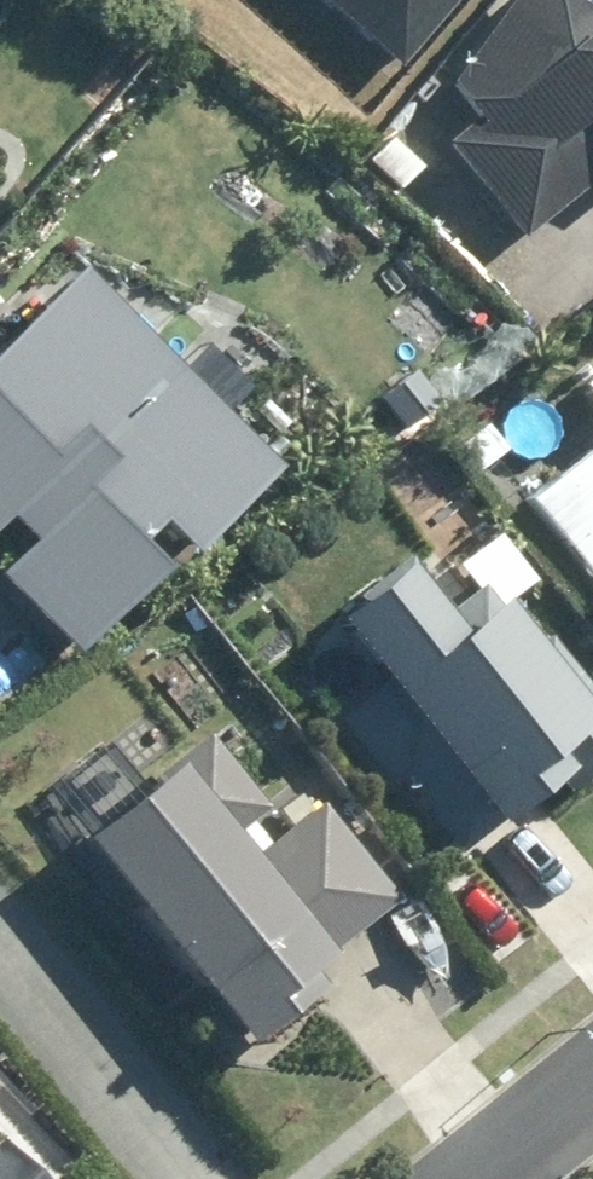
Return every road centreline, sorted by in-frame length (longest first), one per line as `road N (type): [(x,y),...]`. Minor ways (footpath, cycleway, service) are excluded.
road 1 (residential): [(0,969),(174,1178)]
road 2 (residential): [(454,1178),(592,1070)]

